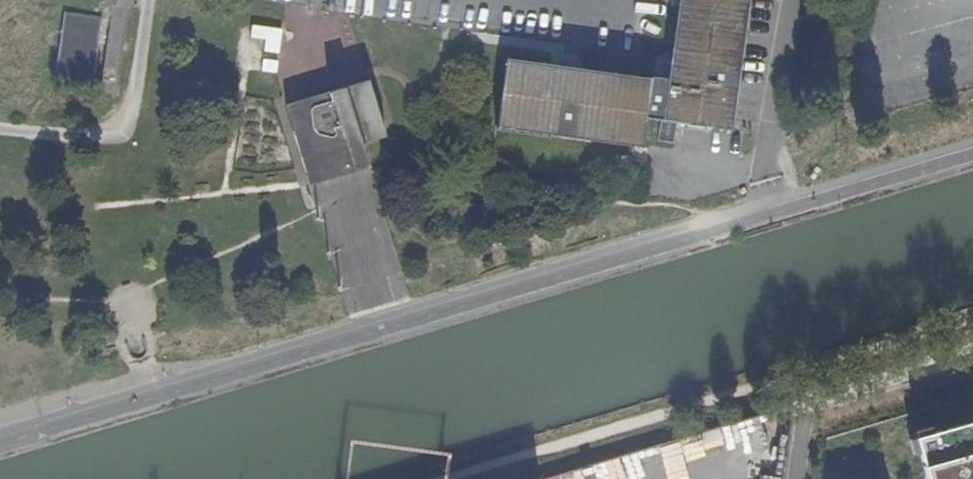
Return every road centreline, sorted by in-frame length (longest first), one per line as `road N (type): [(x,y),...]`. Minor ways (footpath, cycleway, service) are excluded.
road 1 (unclassified): [(794,0),(753,219)]

